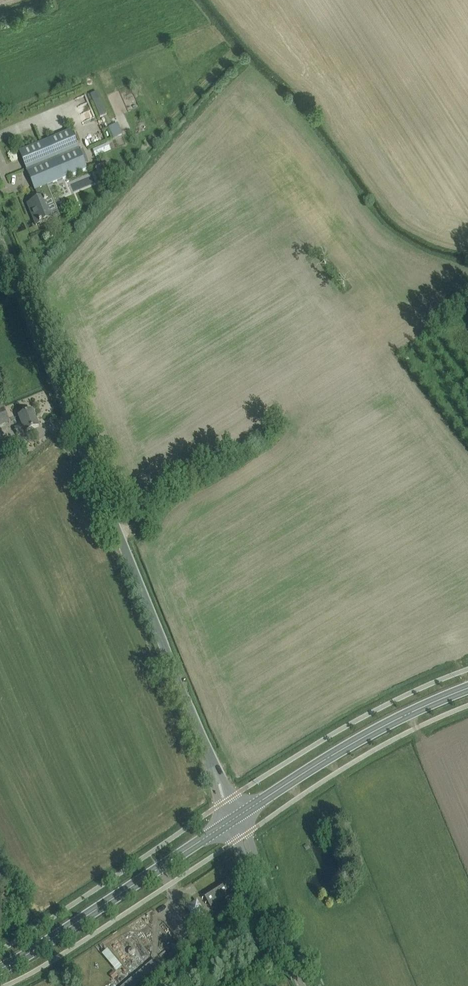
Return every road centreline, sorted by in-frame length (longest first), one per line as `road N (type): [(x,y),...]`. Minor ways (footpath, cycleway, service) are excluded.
road 1 (tertiary): [(235,819),(0,242)]
road 2 (secondary): [(0,970),(235,819)]
road 3 (secondary): [(235,819),(352,745),(467,690)]
road 4 (tertiary): [(306,985),(235,819)]

